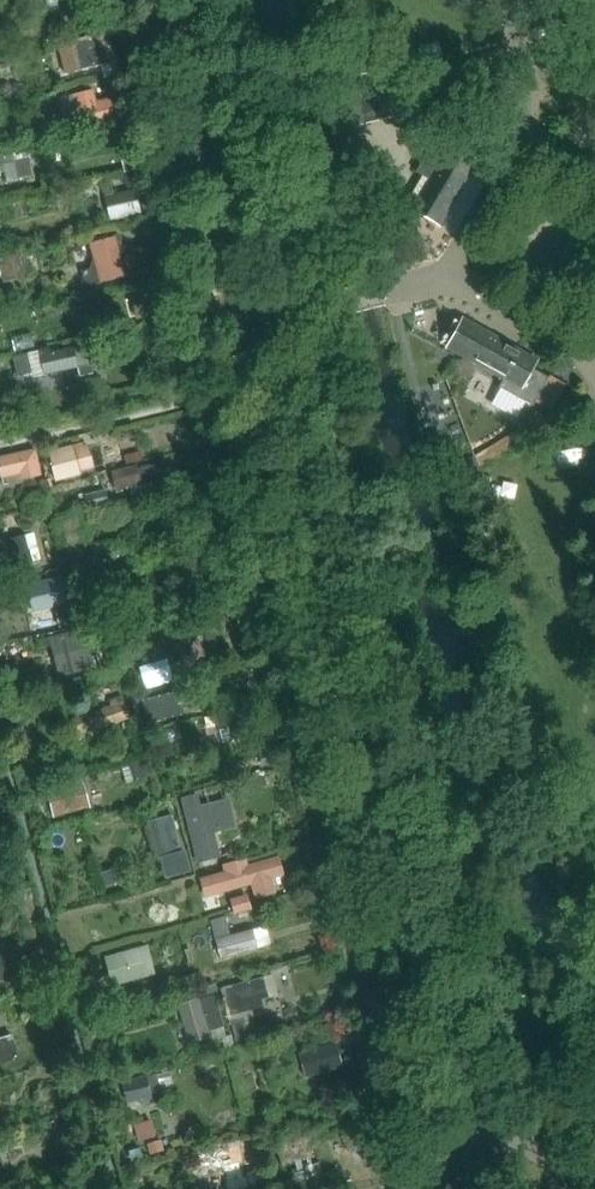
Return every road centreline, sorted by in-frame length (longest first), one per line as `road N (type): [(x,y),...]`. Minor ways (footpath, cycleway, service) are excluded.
road 1 (unclassified): [(444,1064),(165,0)]
road 2 (unclassified): [(594,1176),(484,1111),(444,1064)]
road 3 (unclassified): [(478,1188),(444,1064)]

